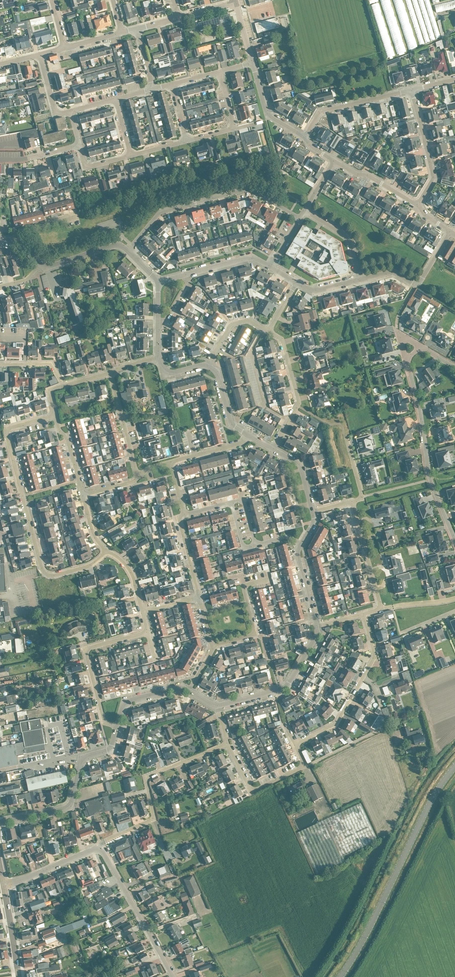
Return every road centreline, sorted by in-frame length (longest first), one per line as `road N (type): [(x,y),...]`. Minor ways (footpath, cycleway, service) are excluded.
road 1 (residential): [(107,550),(88,566),(43,571),(6,432),(55,416)]
road 2 (secondary): [(341,976),(454,766)]
road 3 (residential): [(128,250),(159,213),(247,189),(300,218)]
road 4 (residential): [(99,849),(155,818),(150,775),(228,743)]
road 5 (residential): [(454,539),(431,480),(407,359)]
road 6 (unclassified): [(117,728),(111,749),(84,757),(64,810),(0,824)]
road 7 (residential): [(295,745),(336,723),(375,656),(364,613)]
road 8 (residential): [(117,728),(105,723),(86,653),(148,633)]
road 9 (residential): [(173,976),(99,849)]
road 10 (unclassified): [(317,626),(287,686),(217,705)]
road 11 (residential): [(413,90),(319,113),(306,136)]
road 12 (residential): [(360,280),(392,272),(420,283),(451,232)]
road 13 (residential): [(418,204),(434,177),(413,90)]

